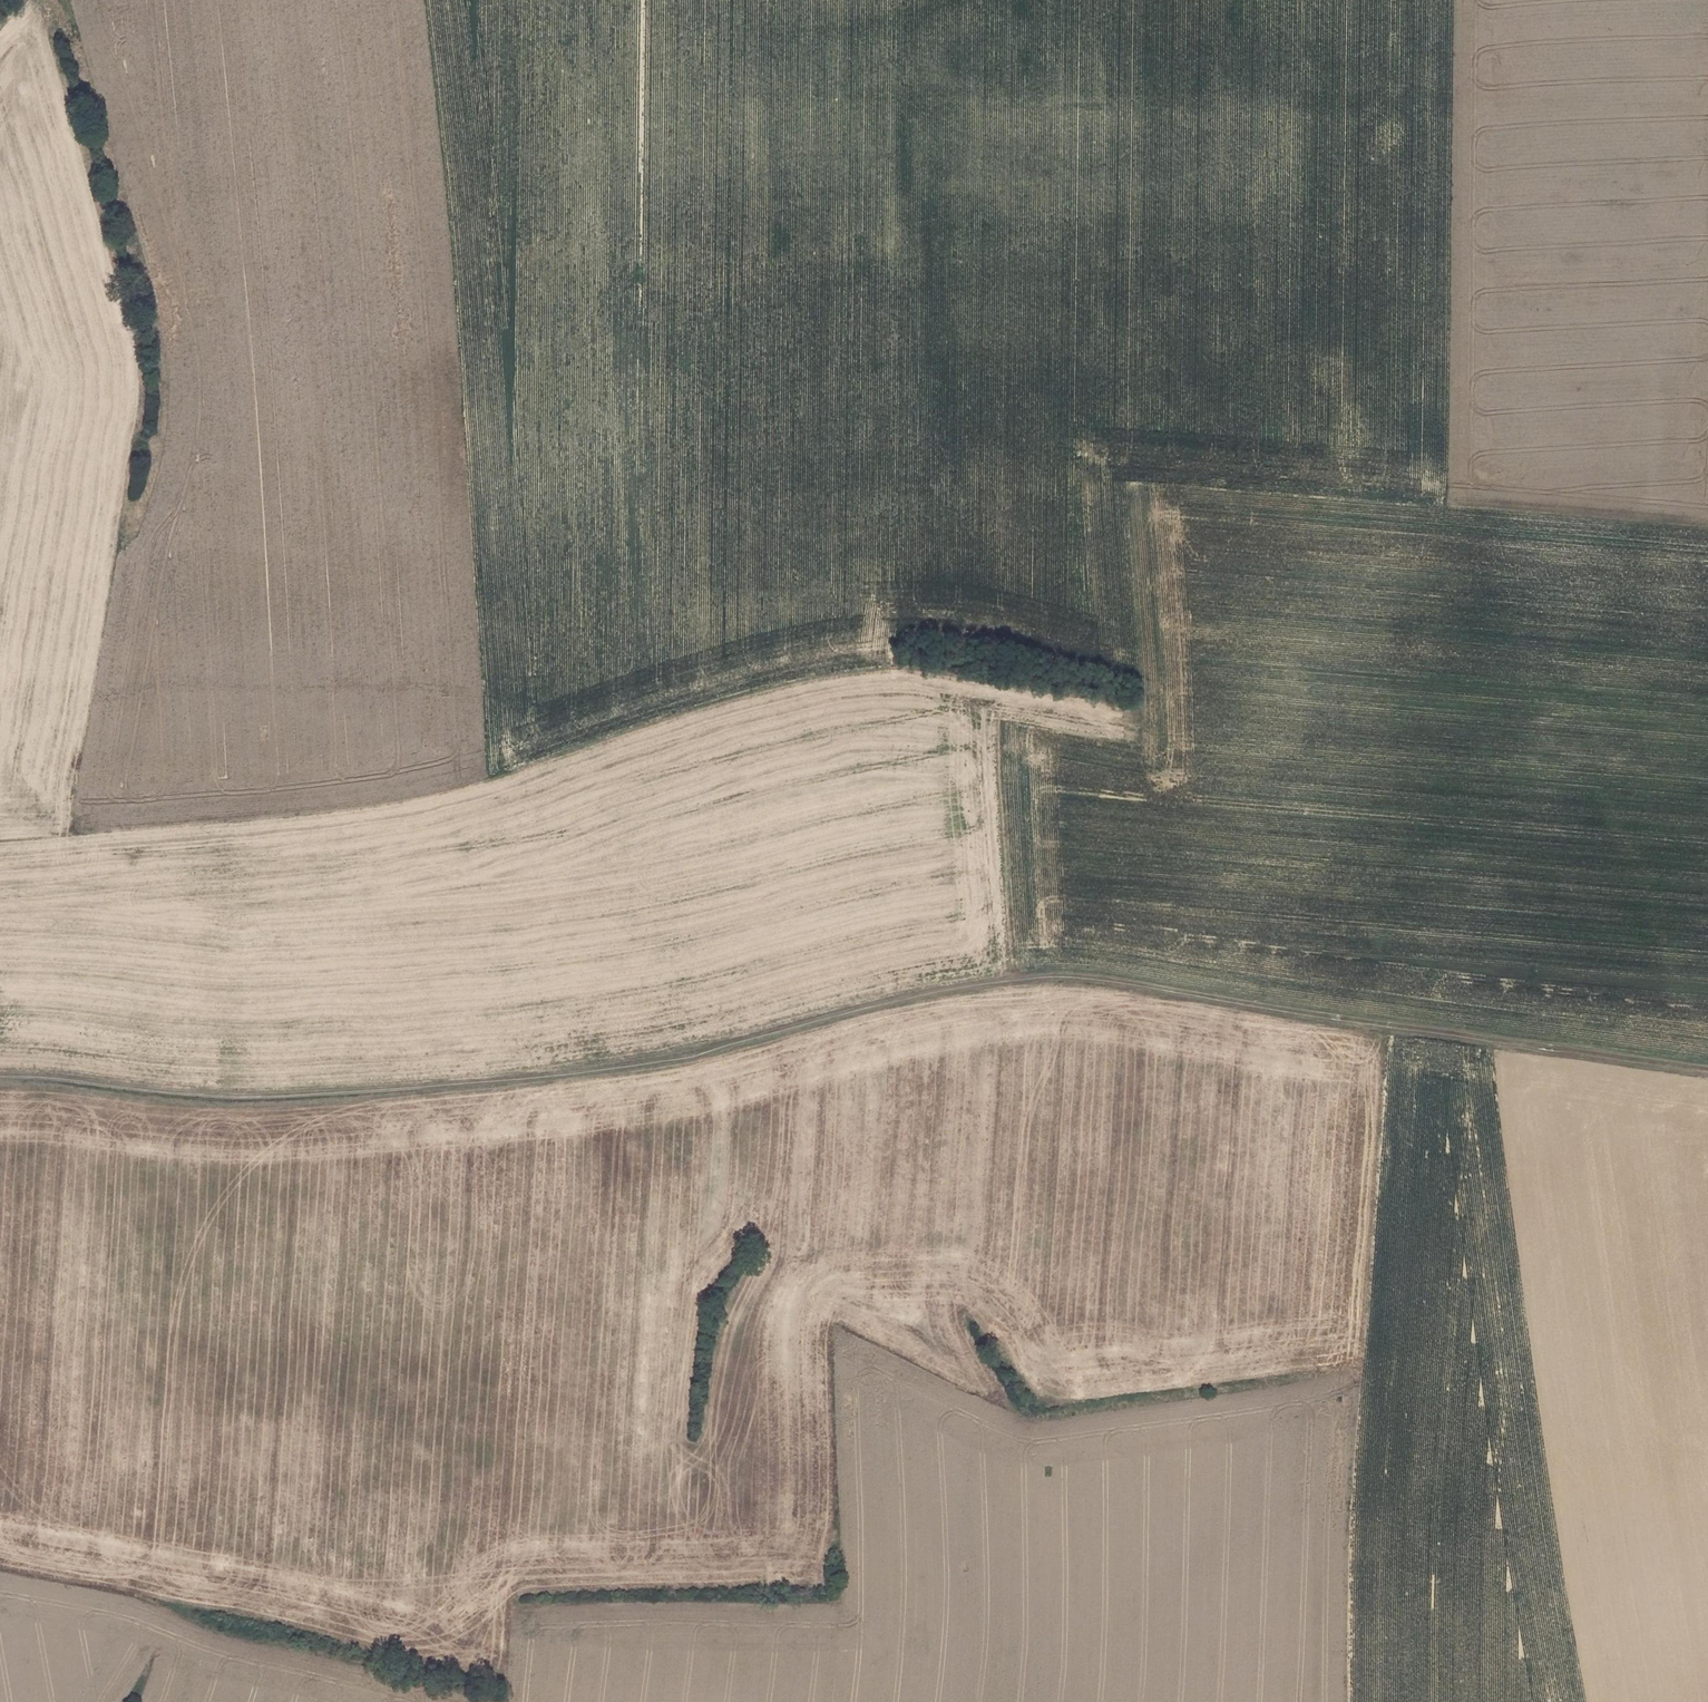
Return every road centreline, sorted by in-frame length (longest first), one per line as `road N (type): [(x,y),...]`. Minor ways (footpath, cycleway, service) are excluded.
road 1 (track): [(1707,1071),(1047,973),(994,974),(635,1063),(473,1080),(271,1094),(0,1075)]
road 2 (track): [(58,0),(157,353),(150,454),(127,523)]

